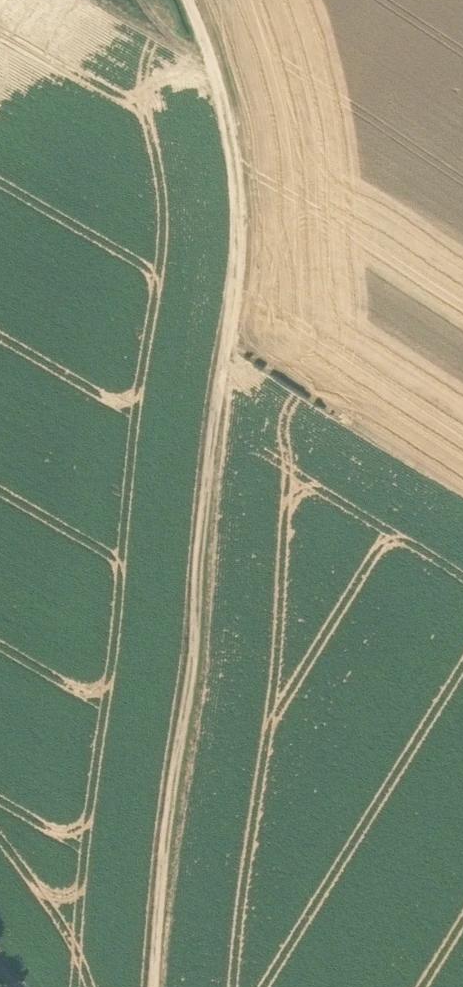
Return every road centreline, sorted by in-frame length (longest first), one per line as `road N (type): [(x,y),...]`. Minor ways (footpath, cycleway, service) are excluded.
road 1 (track): [(152,986),(237,252),(231,143),(186,0)]

